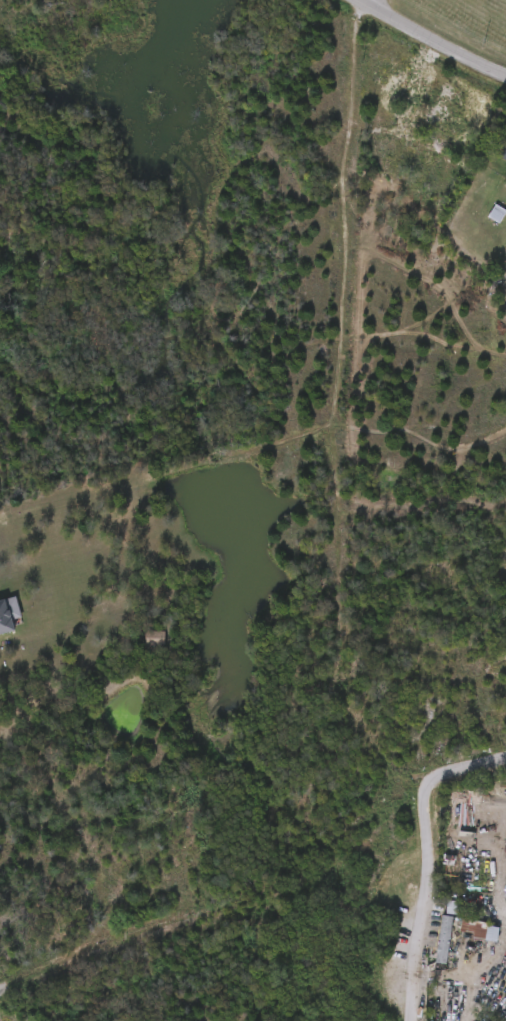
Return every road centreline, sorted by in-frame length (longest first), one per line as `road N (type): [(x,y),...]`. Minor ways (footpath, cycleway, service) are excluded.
road 1 (residential): [(452,168),(452,183),(422,193),(383,165),(379,134),(356,117),(361,0)]
road 2 (residential): [(416,1020),(432,886),(429,791)]
road 3 (residential): [(0,990),(109,942),(213,911)]
road 4 (tertiary): [(361,0),(505,78)]

